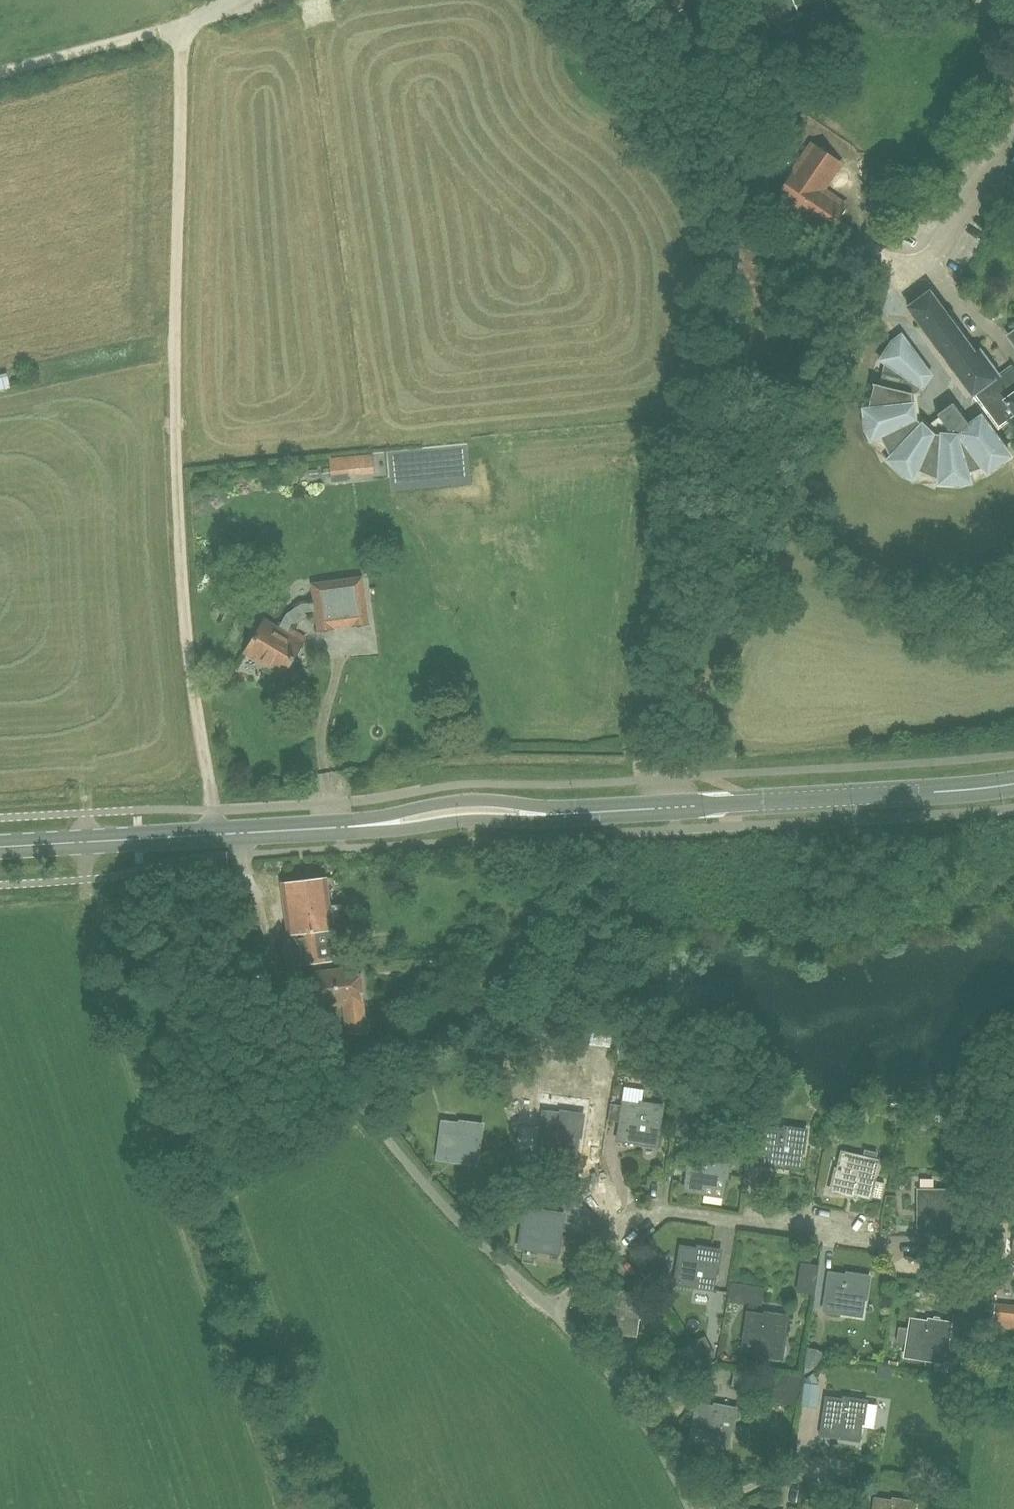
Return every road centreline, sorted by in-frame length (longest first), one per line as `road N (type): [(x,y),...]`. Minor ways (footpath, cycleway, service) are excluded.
road 1 (track): [(185,22),(176,475),(188,649),(214,809)]
road 2 (primary): [(608,814),(891,801),(1013,784)]
road 3 (unclassified): [(553,1312),(597,1276),(638,1217),(657,1212),(879,1234)]
road 4 (unclassified): [(553,1312),(419,1181),(360,1104)]
road 5 (primary): [(608,814),(473,804),(341,831)]
road 6 (primary): [(341,831),(547,825),(608,814)]
road 7 (unclassified): [(256,0),(0,74)]
road 8 (unclassified): [(349,1087),(276,969),(248,854)]
road 9 (unclassified): [(690,1508),(639,1414),(553,1312)]
road 10 (primary): [(0,850),(231,834)]
road 11 (unclassified): [(711,1508),(807,1468),(893,1475)]

